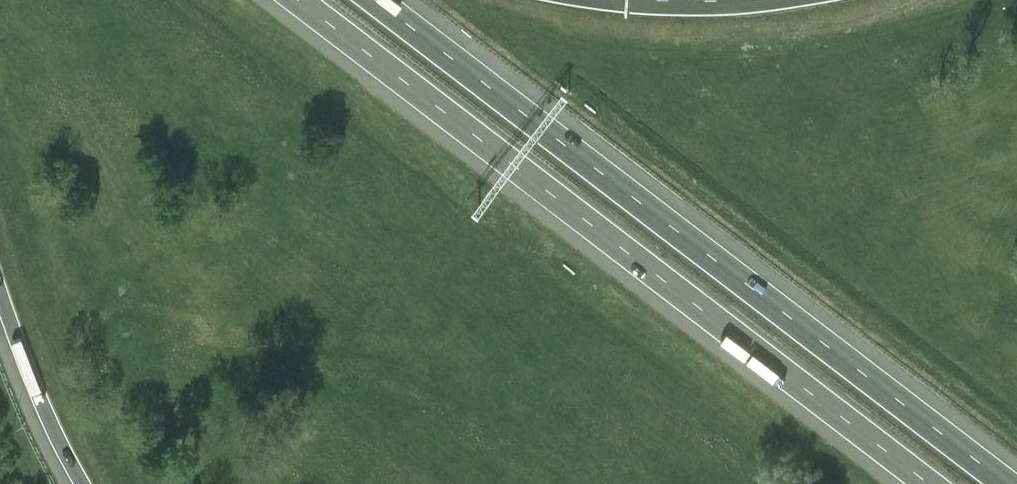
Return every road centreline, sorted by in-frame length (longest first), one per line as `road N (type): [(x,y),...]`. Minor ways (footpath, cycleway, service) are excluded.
road 1 (motorway): [(1008,483),(375,0)]
road 2 (motorway): [(299,0),(930,483)]
road 3 (motorway): [(0,298),(81,483)]

